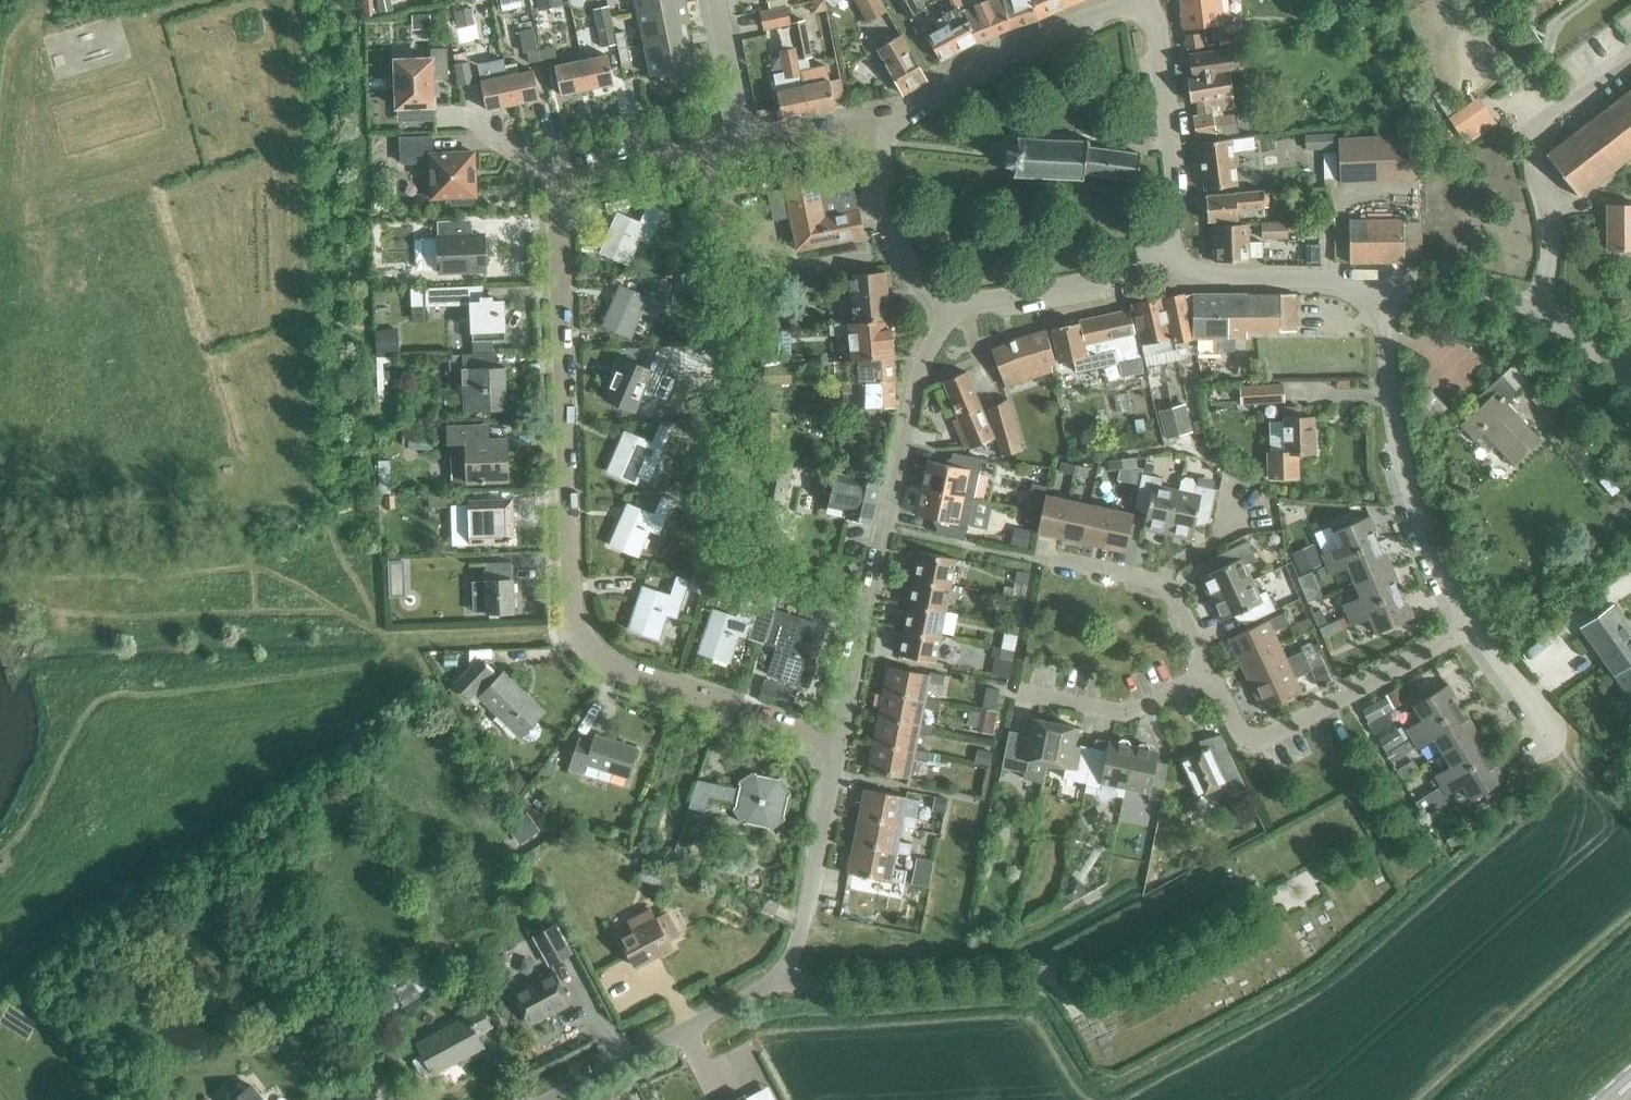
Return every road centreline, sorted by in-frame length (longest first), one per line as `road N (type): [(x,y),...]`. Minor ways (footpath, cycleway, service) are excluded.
road 1 (residential): [(841,739),(616,670),(577,635),(569,601),(557,197),(570,181),(704,152)]
road 2 (residential): [(863,626),(797,595),(758,556),(740,504),(734,259),(704,152)]
road 3 (residential): [(546,1099),(777,976),(800,926),(841,739)]
road 4 (residential): [(1473,628),(1407,474),(1388,404),(1390,283)]
road 5 (residential): [(863,626),(918,376),(949,306)]
road 6 (residential): [(1473,628),(1266,737),(1235,725),(1207,674)]
road 7 (residential): [(873,119),(912,109),(991,55),(1096,13),(1149,3)]
road 8 (residential): [(1630,373),(1540,312),(1390,283)]
road 9 (residential): [(1168,243),(1174,158),(1149,3)]
road 10 (residential): [(1390,283),(1214,275),(1178,258),(1168,243)]
road 11 (residential): [(949,306),(1100,277),(1168,243)]
road 12 (residential): [(1207,674),(1163,579),(1046,557)]
road 13 (residential): [(949,306),(901,243),(873,119)]
road 14 (residential): [(1017,692),(1126,713),(1207,674)]
road 15 (residential): [(746,143),(716,0)]
road 16 (residential): [(746,143),(873,119)]
road 17 (residential): [(1548,729),(1473,628)]

